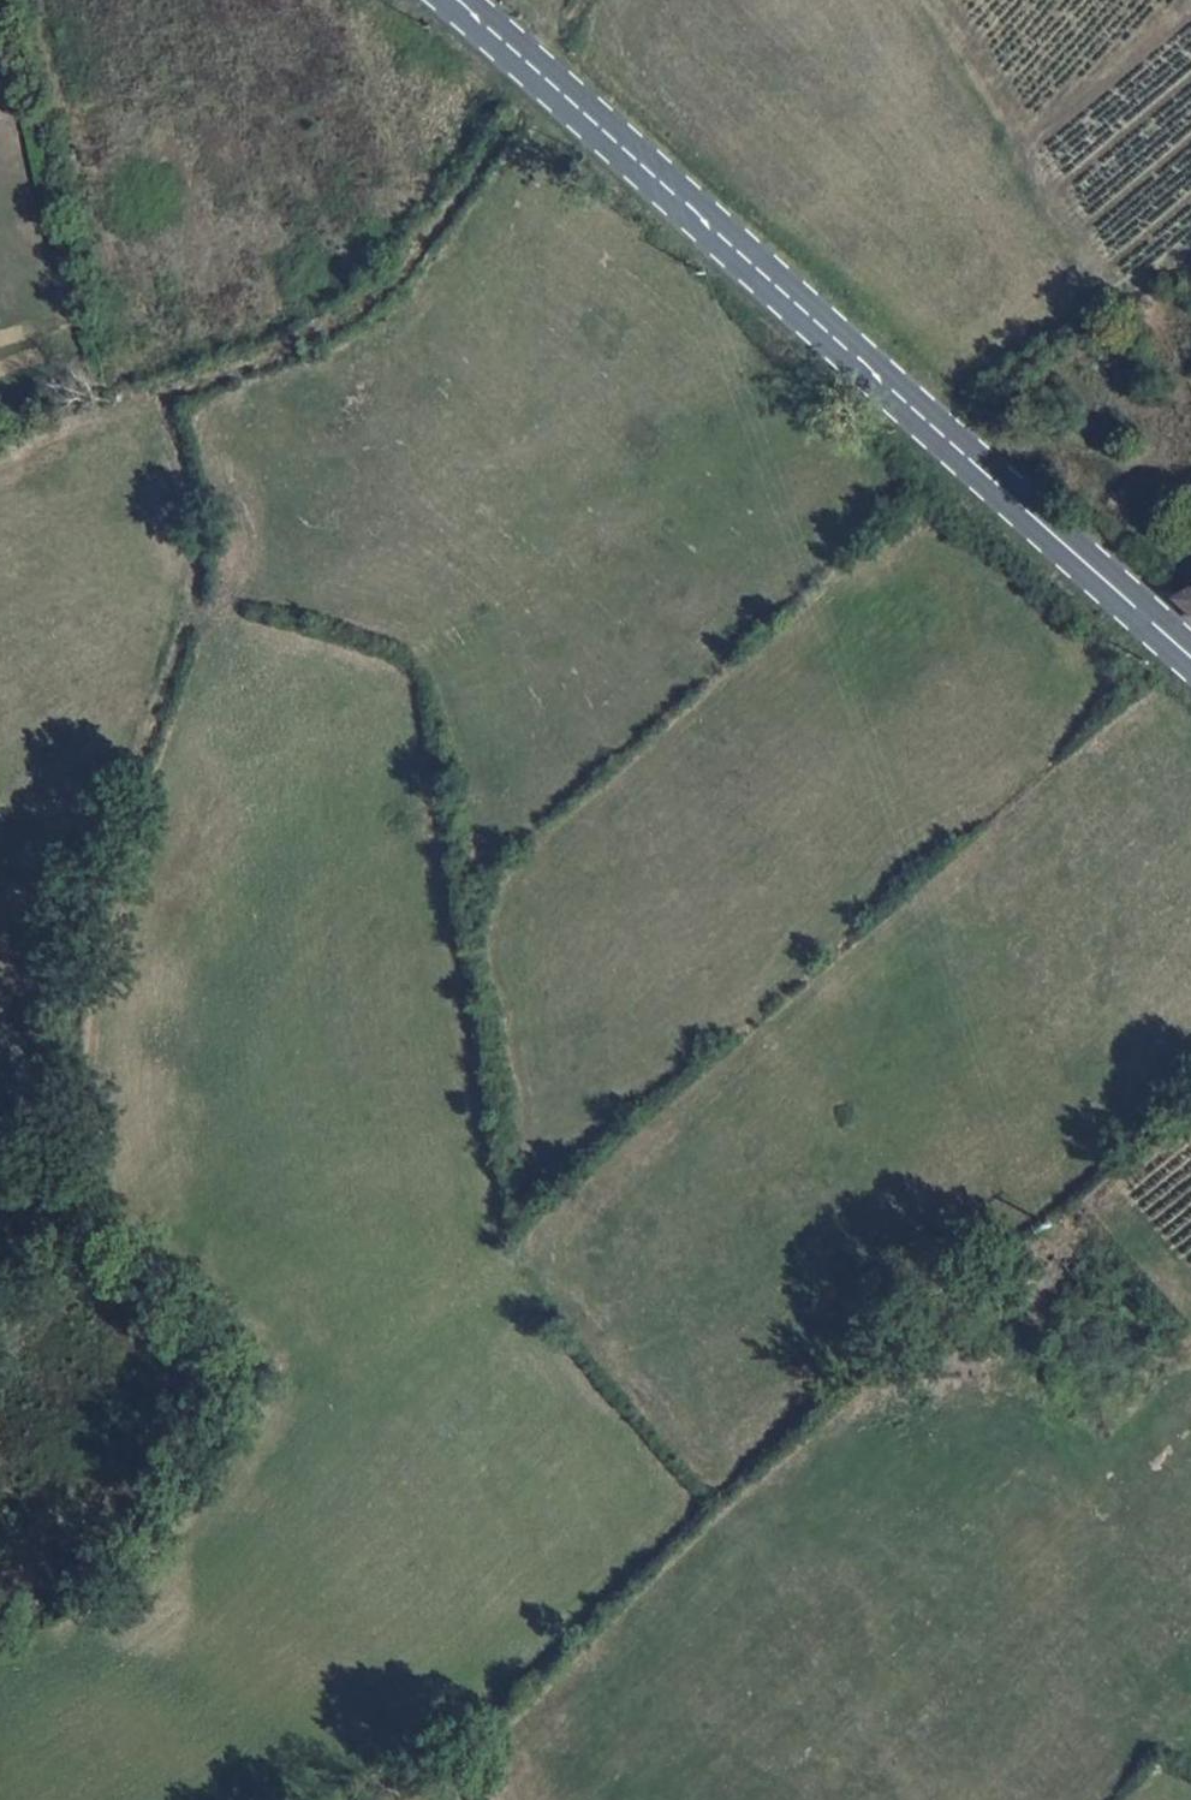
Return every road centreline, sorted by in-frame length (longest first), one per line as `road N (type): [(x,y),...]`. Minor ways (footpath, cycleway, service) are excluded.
road 1 (primary): [(1190,652),(456,0)]
road 2 (track): [(0,453),(110,413),(135,367),(256,331),(327,293),(413,207),(527,60),(557,0)]

